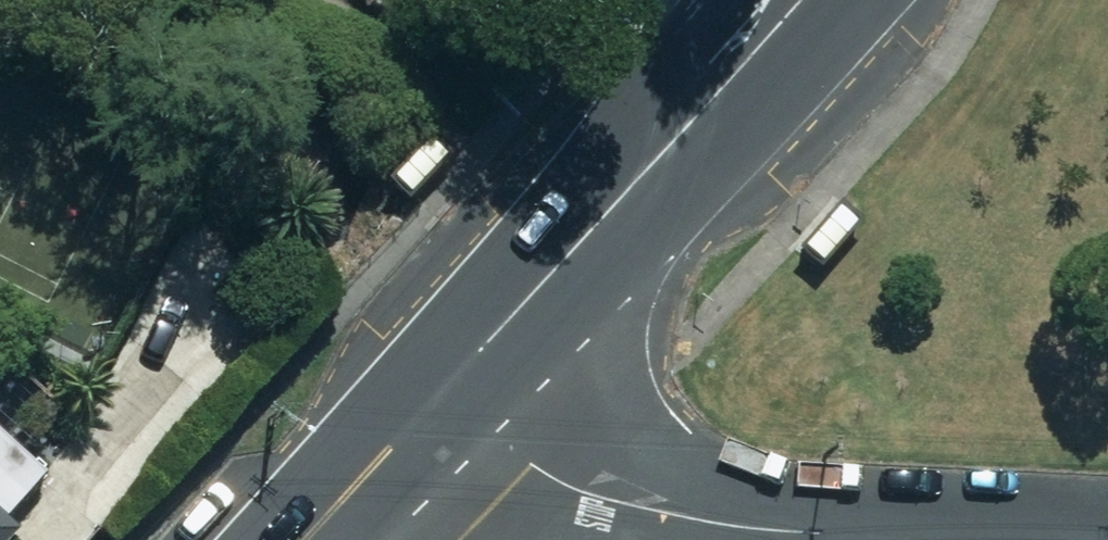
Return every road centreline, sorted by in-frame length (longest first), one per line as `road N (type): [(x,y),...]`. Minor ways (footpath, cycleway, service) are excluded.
road 1 (residential): [(399,439),(724,527),(1038,539)]
road 2 (secondary): [(802,0),(399,439)]
road 3 (secondary): [(399,439),(308,539)]

